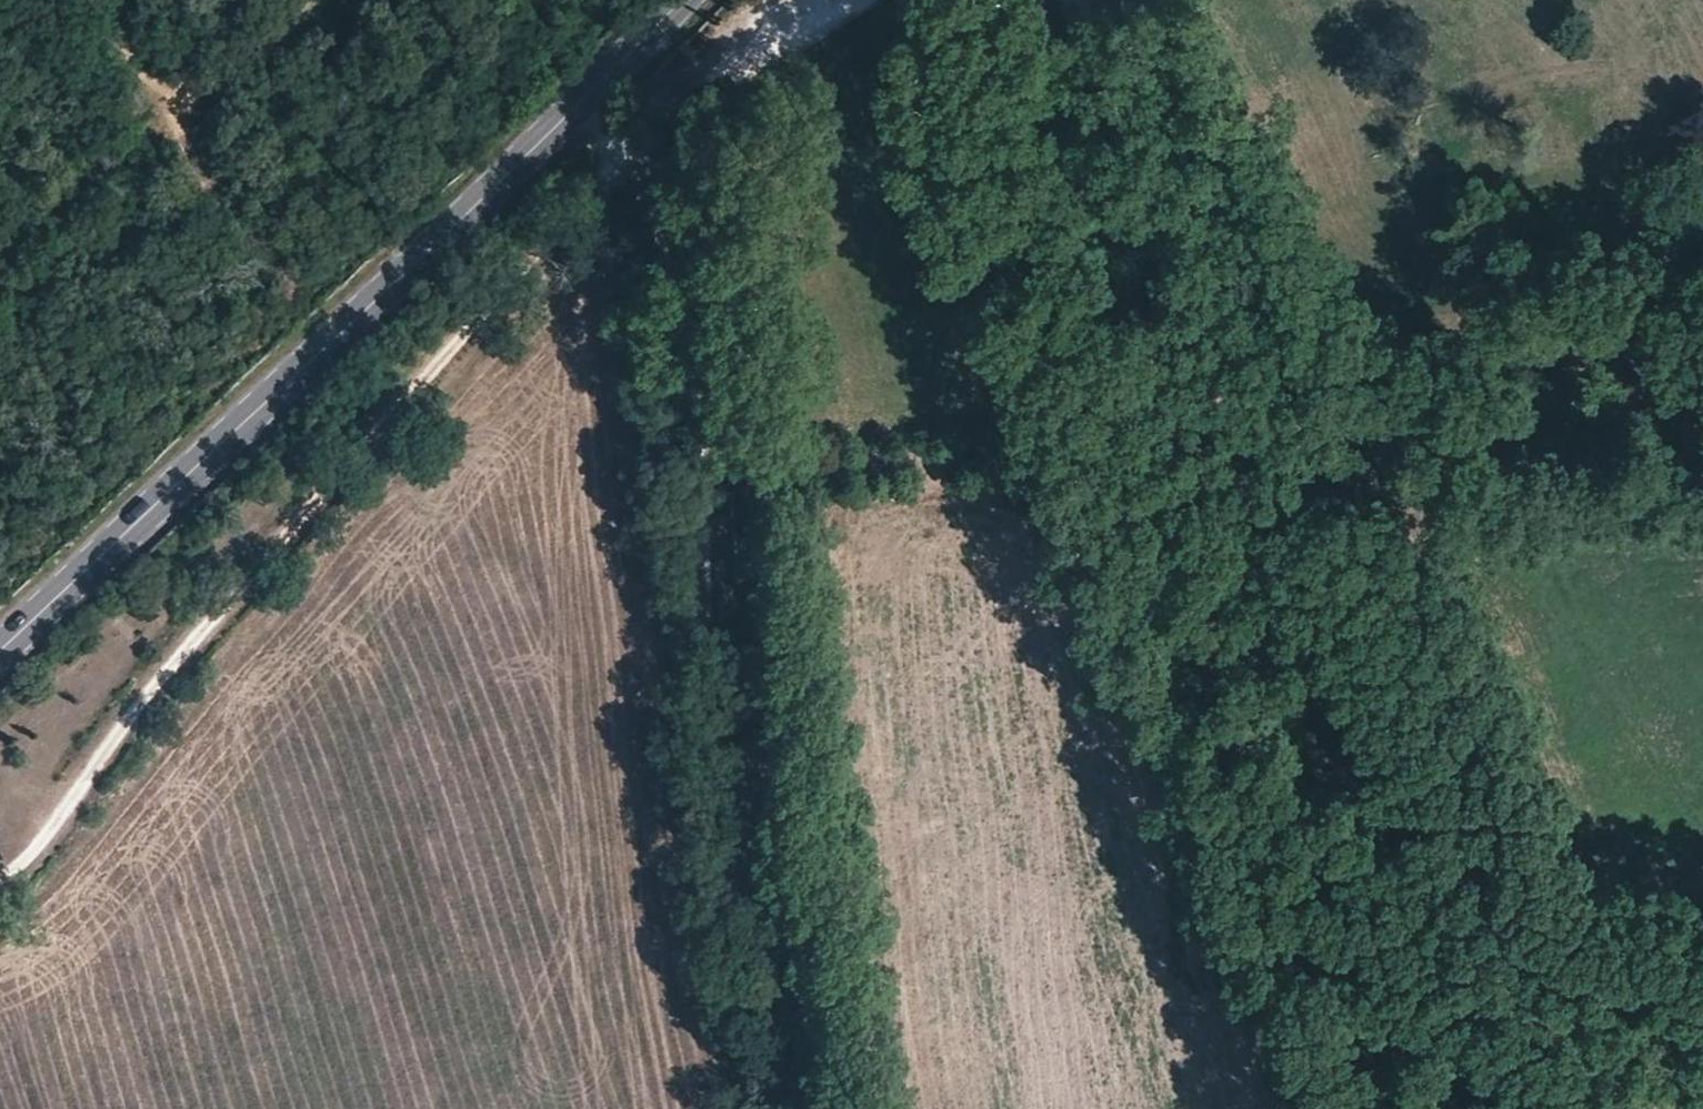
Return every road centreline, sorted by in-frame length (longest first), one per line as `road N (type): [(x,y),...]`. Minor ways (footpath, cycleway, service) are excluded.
road 1 (track): [(782,1108),(712,523),(692,135),(704,95)]
road 2 (primary): [(0,647),(683,0)]
road 3 (track): [(838,0),(704,95),(629,125),(582,101)]

